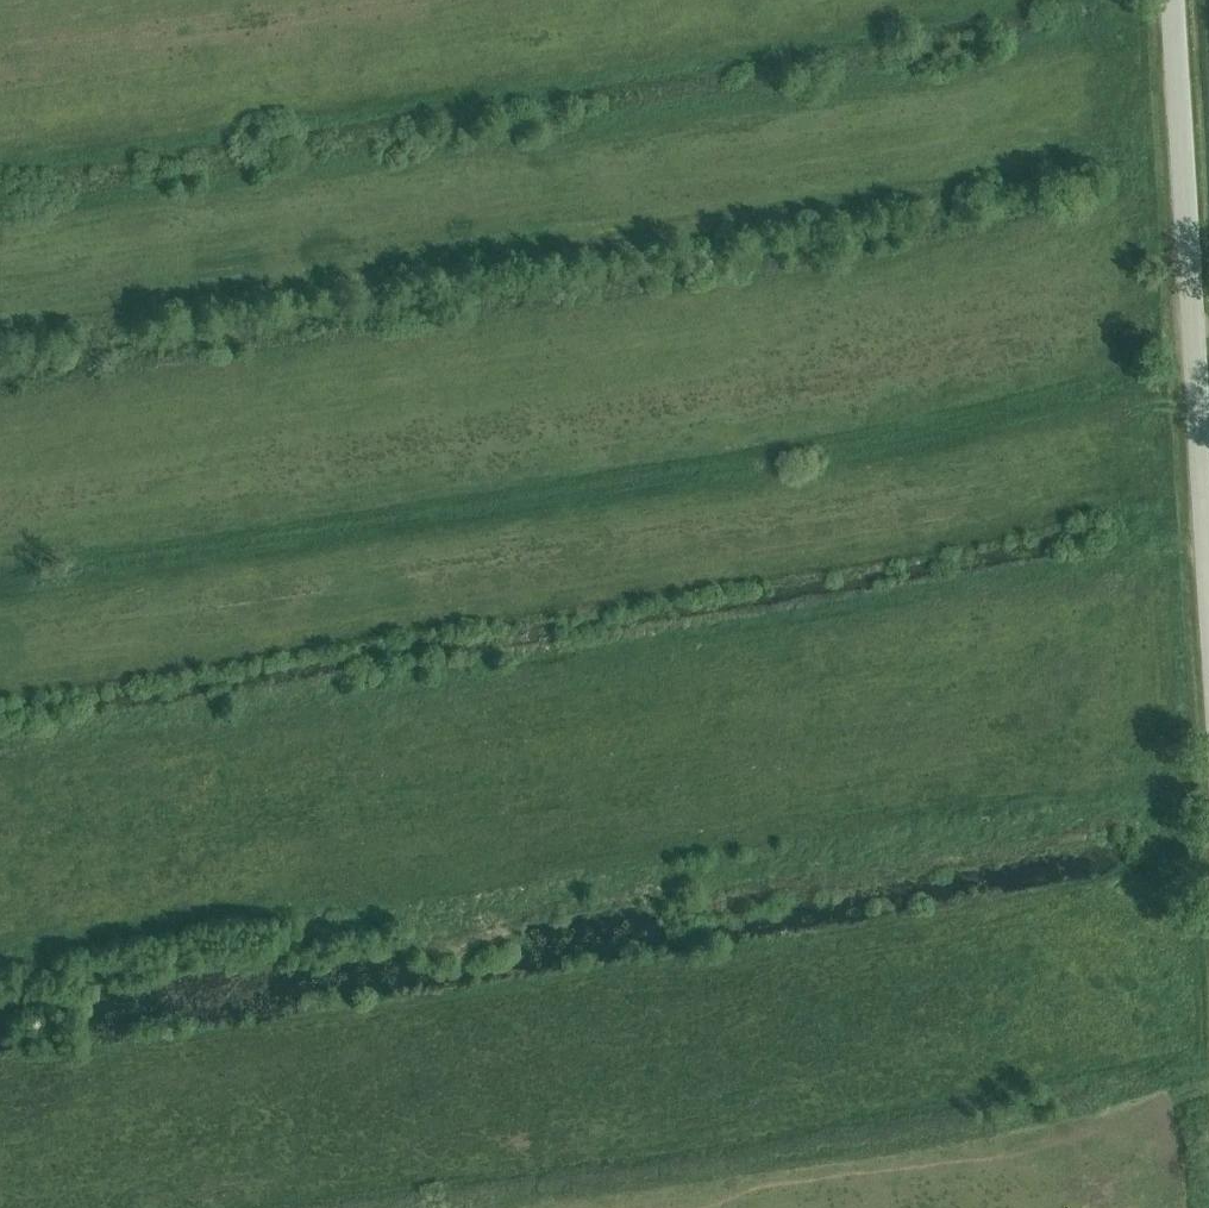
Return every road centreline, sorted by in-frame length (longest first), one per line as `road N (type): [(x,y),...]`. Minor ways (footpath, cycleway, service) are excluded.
road 1 (unclassified): [(1208,652),(1167,0)]

